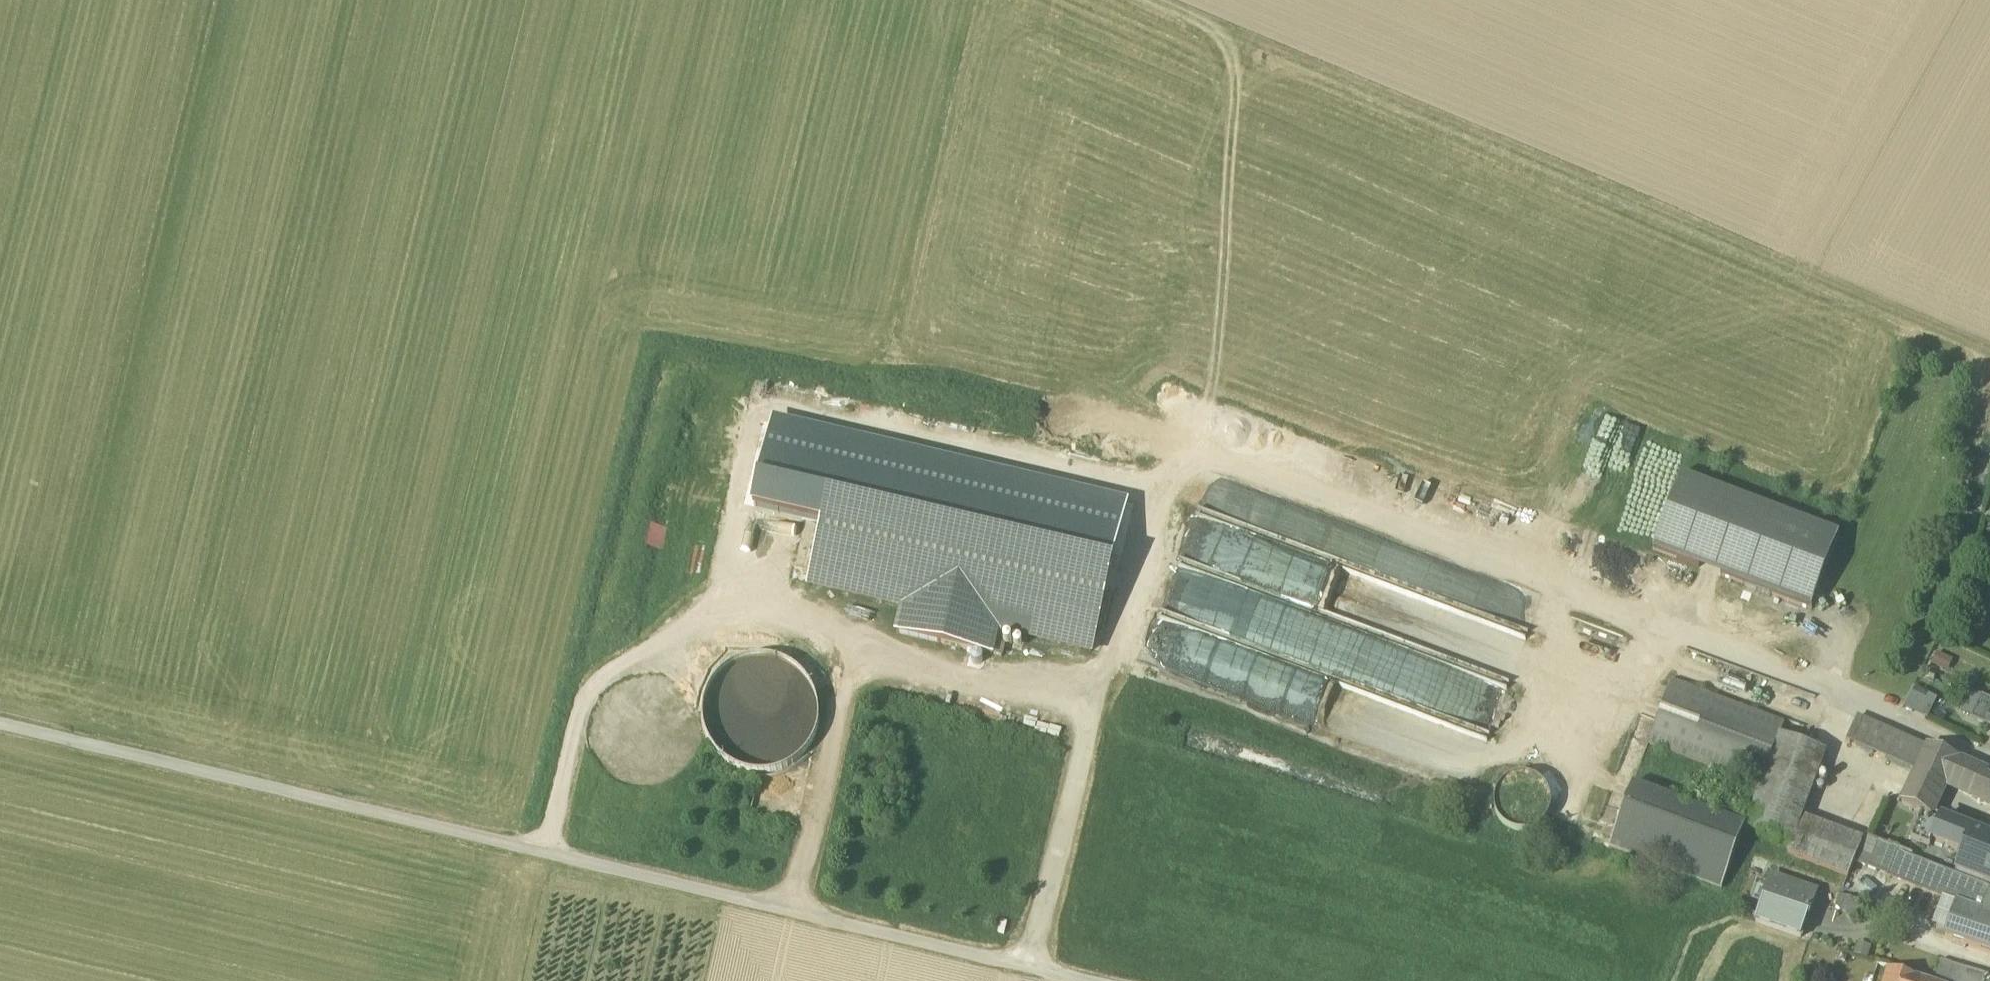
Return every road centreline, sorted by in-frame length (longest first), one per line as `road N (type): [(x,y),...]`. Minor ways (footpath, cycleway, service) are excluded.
road 1 (track): [(0,722),(1088,980)]
road 2 (track): [(1154,0),(1989,353)]

